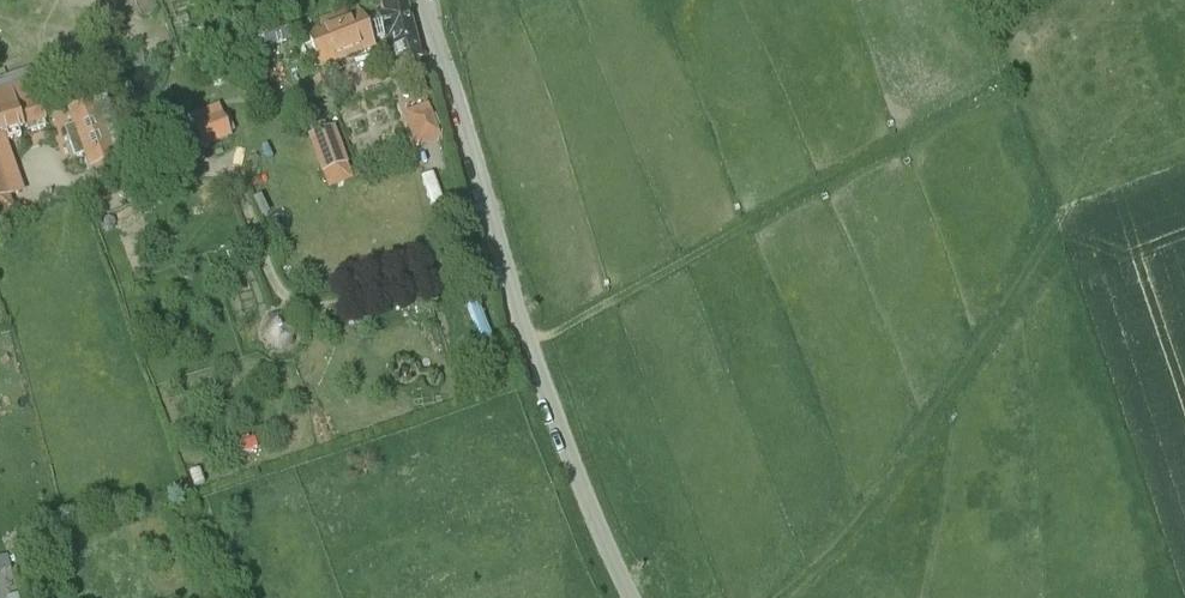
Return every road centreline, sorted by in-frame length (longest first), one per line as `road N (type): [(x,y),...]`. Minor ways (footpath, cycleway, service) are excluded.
road 1 (unclassified): [(633,597),(539,378),(425,0)]

